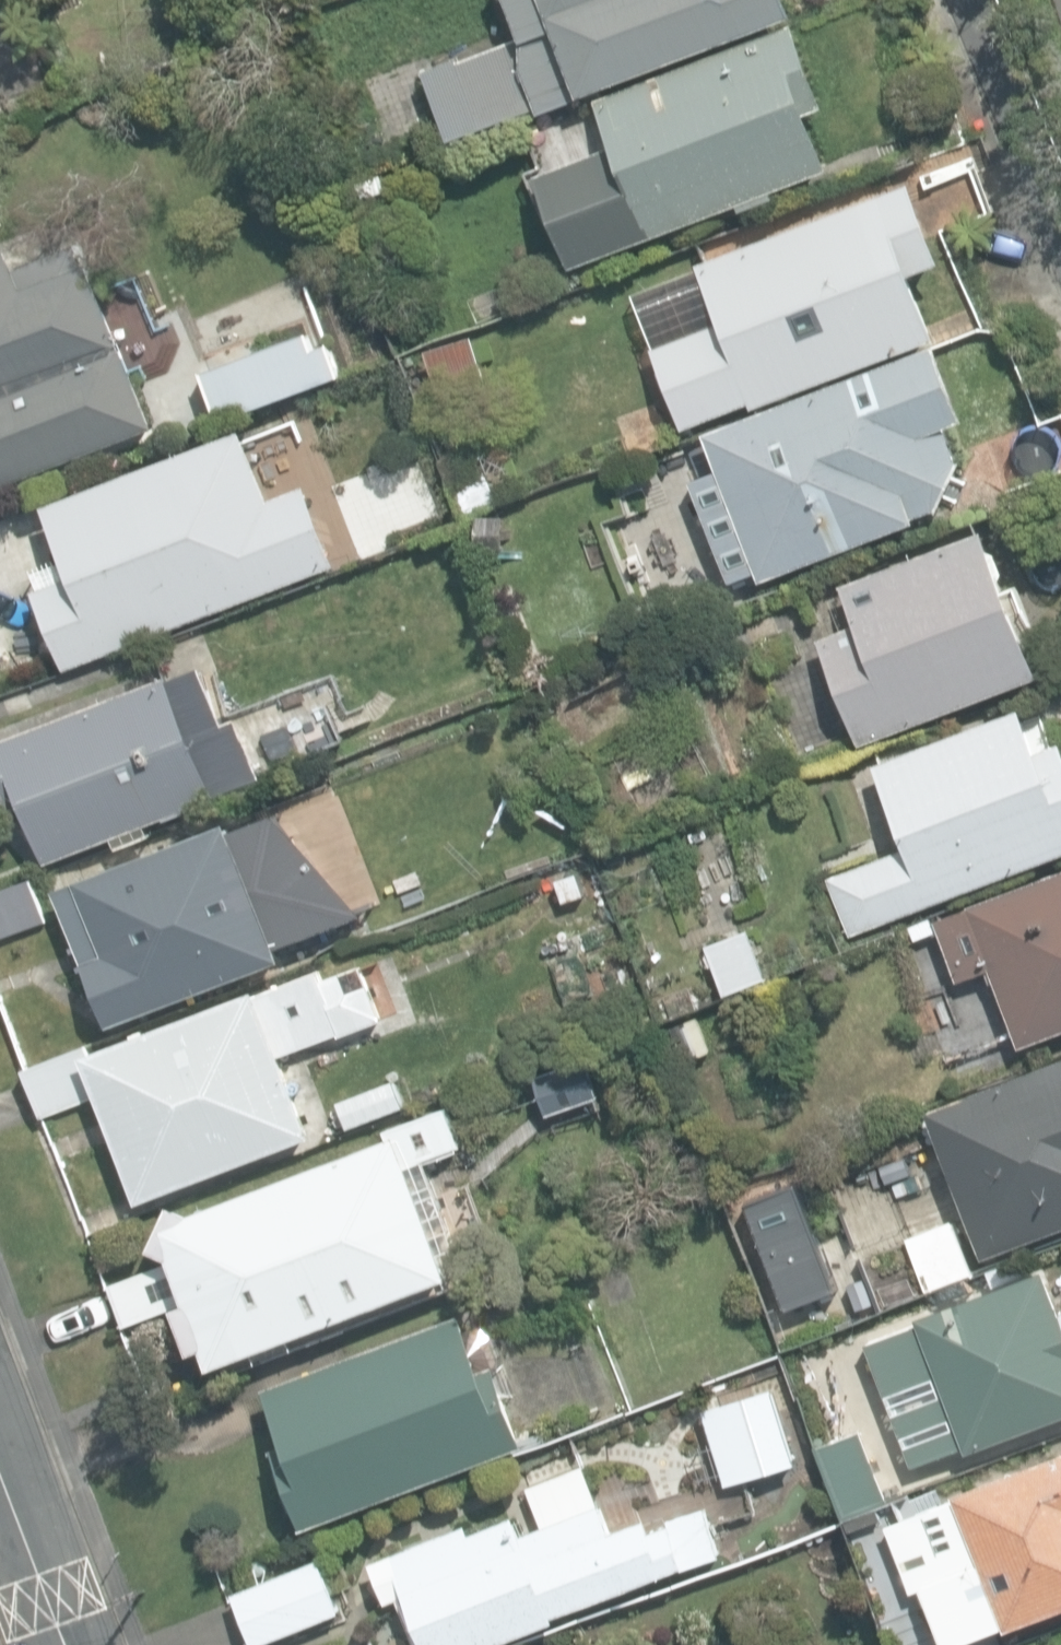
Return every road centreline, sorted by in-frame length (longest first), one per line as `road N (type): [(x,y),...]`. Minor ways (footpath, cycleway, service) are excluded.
road 1 (residential): [(66,1644),(0,1471)]

